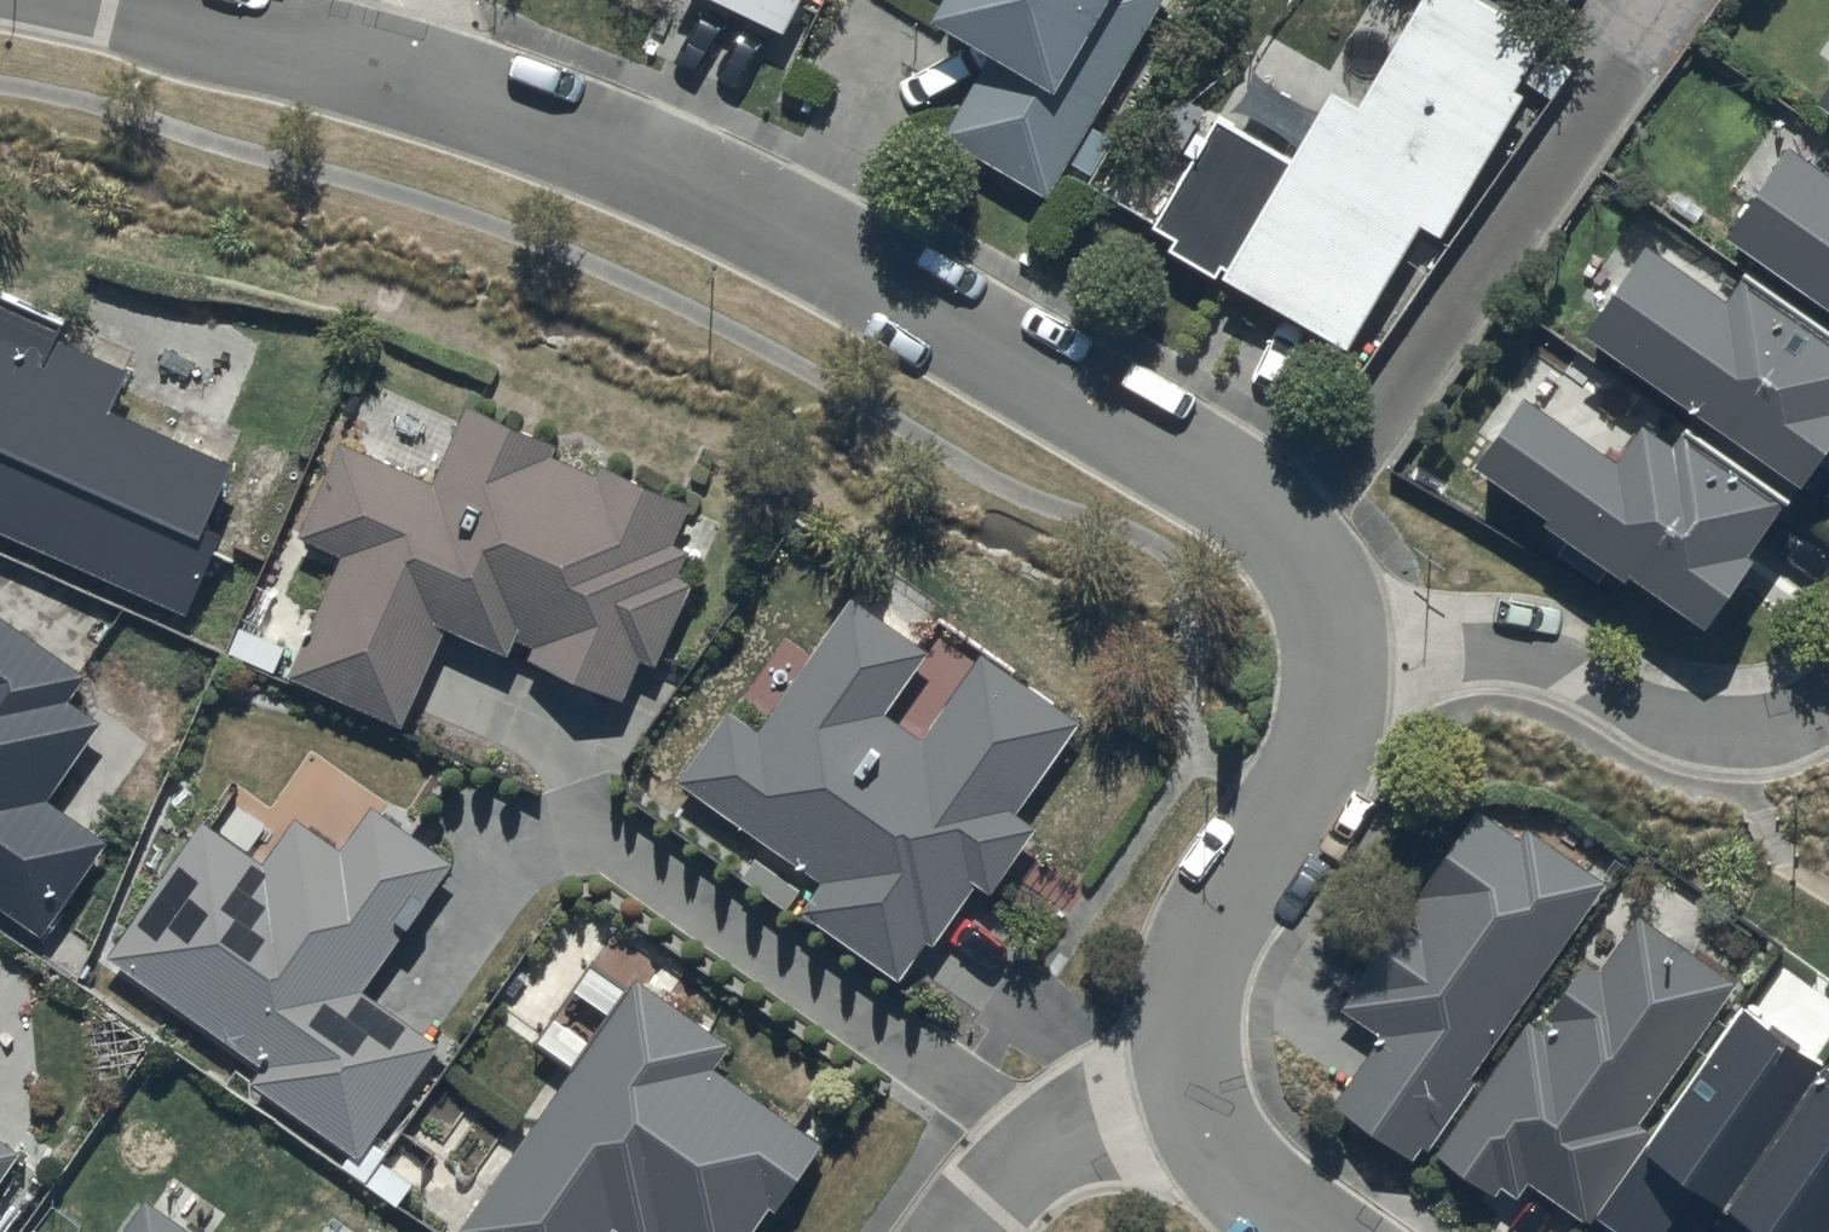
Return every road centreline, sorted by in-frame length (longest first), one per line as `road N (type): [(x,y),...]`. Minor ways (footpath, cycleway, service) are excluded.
road 1 (residential): [(400,79),(775,225),(1135,433),(1244,502),(1289,546),(1315,576),(1336,656)]
road 2 (residential): [(1336,656),(1531,659),(1648,718),(1710,733),(1778,729),(1828,704)]
road 3 (residential): [(1336,656),(1332,712),(1318,753),(1208,946),(1187,1028),(1191,1086)]
road 4 (residential): [(70,0),(400,79)]
road 5 (residential): [(1191,1086),(1118,1104),(1047,1140),(984,1197),(959,1231)]
road 6 (residential): [(1191,1086),(1214,1144),(1244,1188),(1300,1231)]

